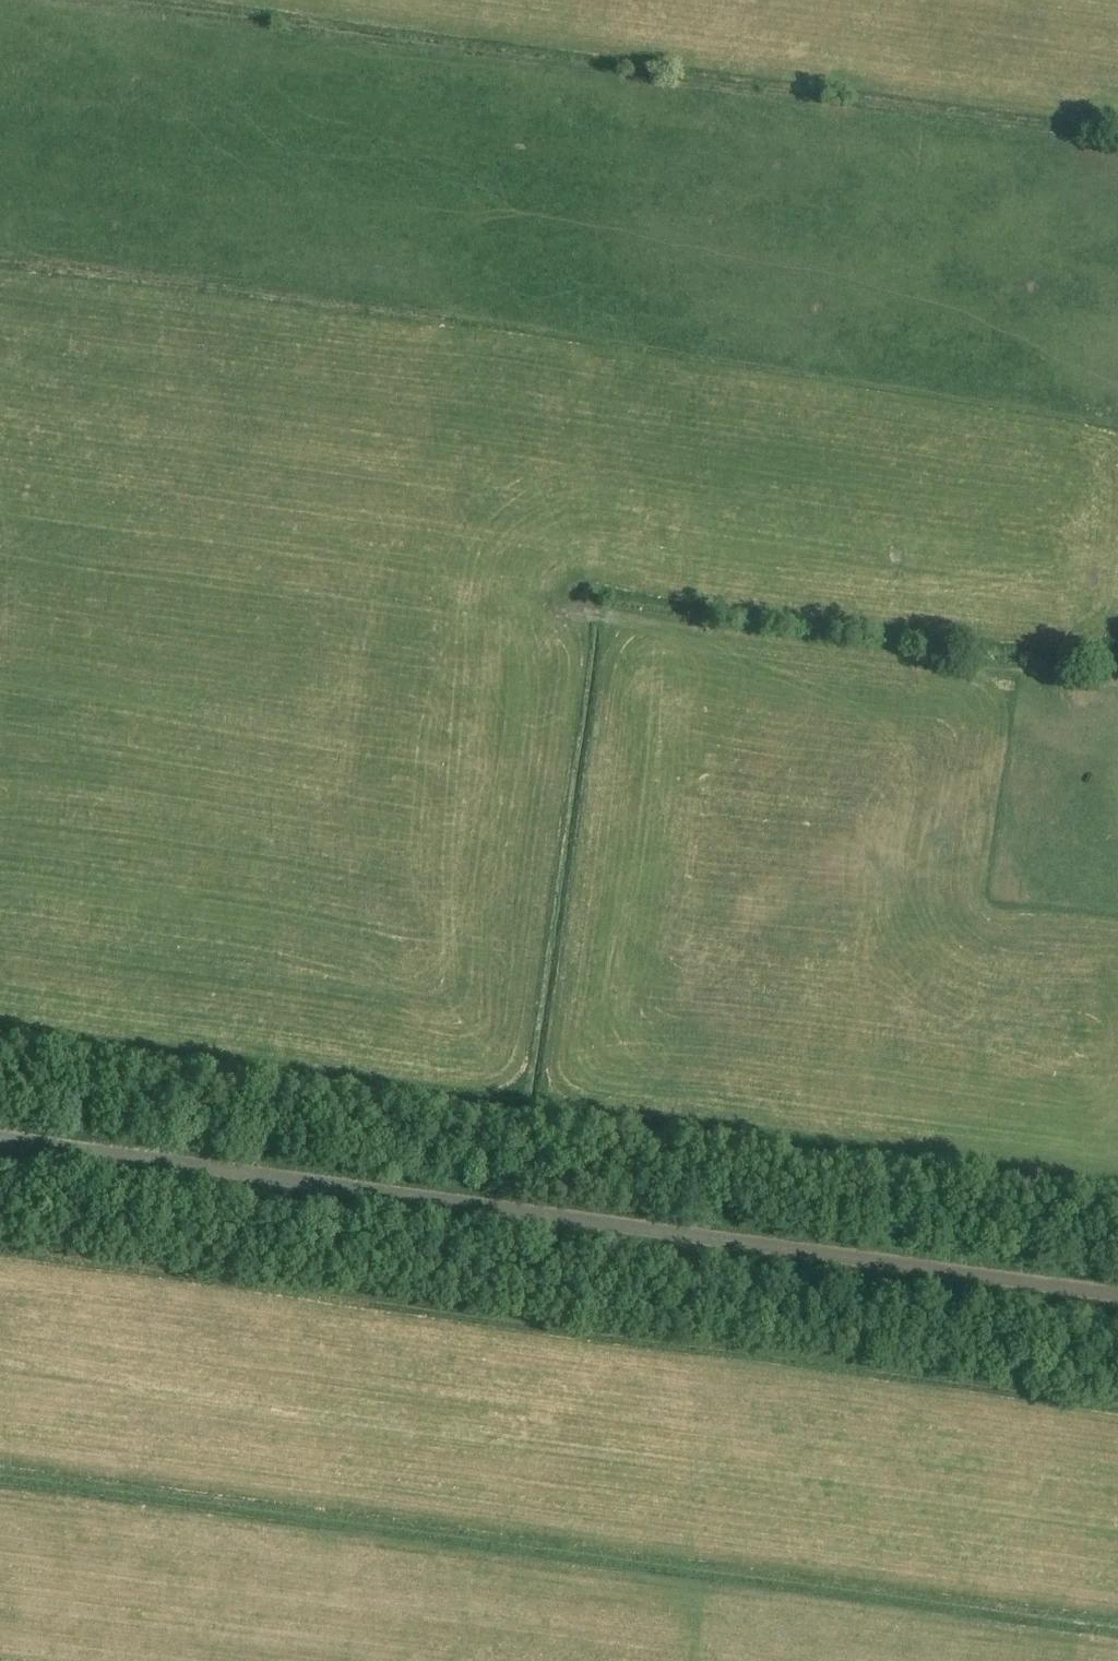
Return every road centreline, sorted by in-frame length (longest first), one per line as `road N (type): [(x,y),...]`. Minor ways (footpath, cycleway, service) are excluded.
road 1 (unclassified): [(1117,1296),(0,1132)]

